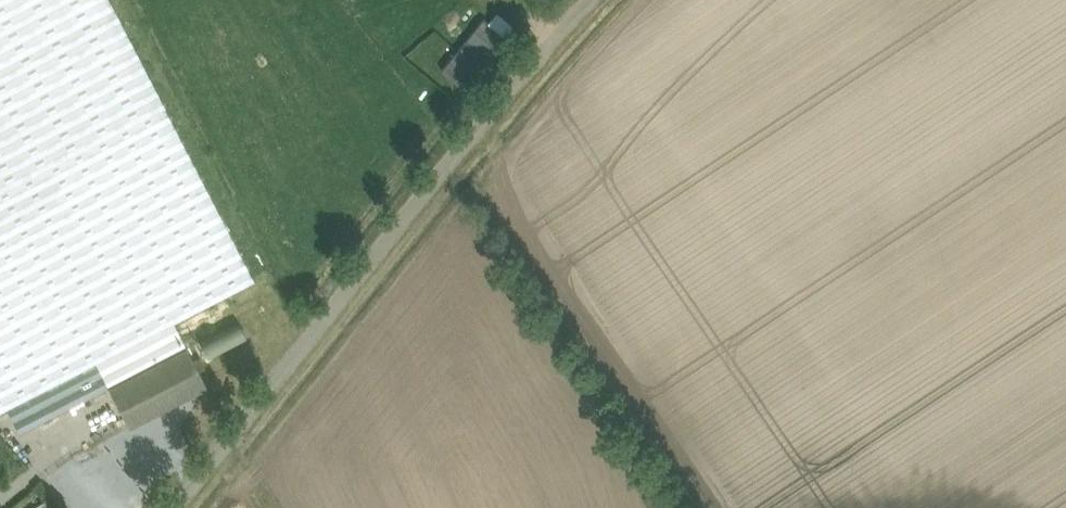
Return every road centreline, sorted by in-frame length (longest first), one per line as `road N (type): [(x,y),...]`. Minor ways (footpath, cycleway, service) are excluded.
road 1 (unclassified): [(171,507),(591,0)]

